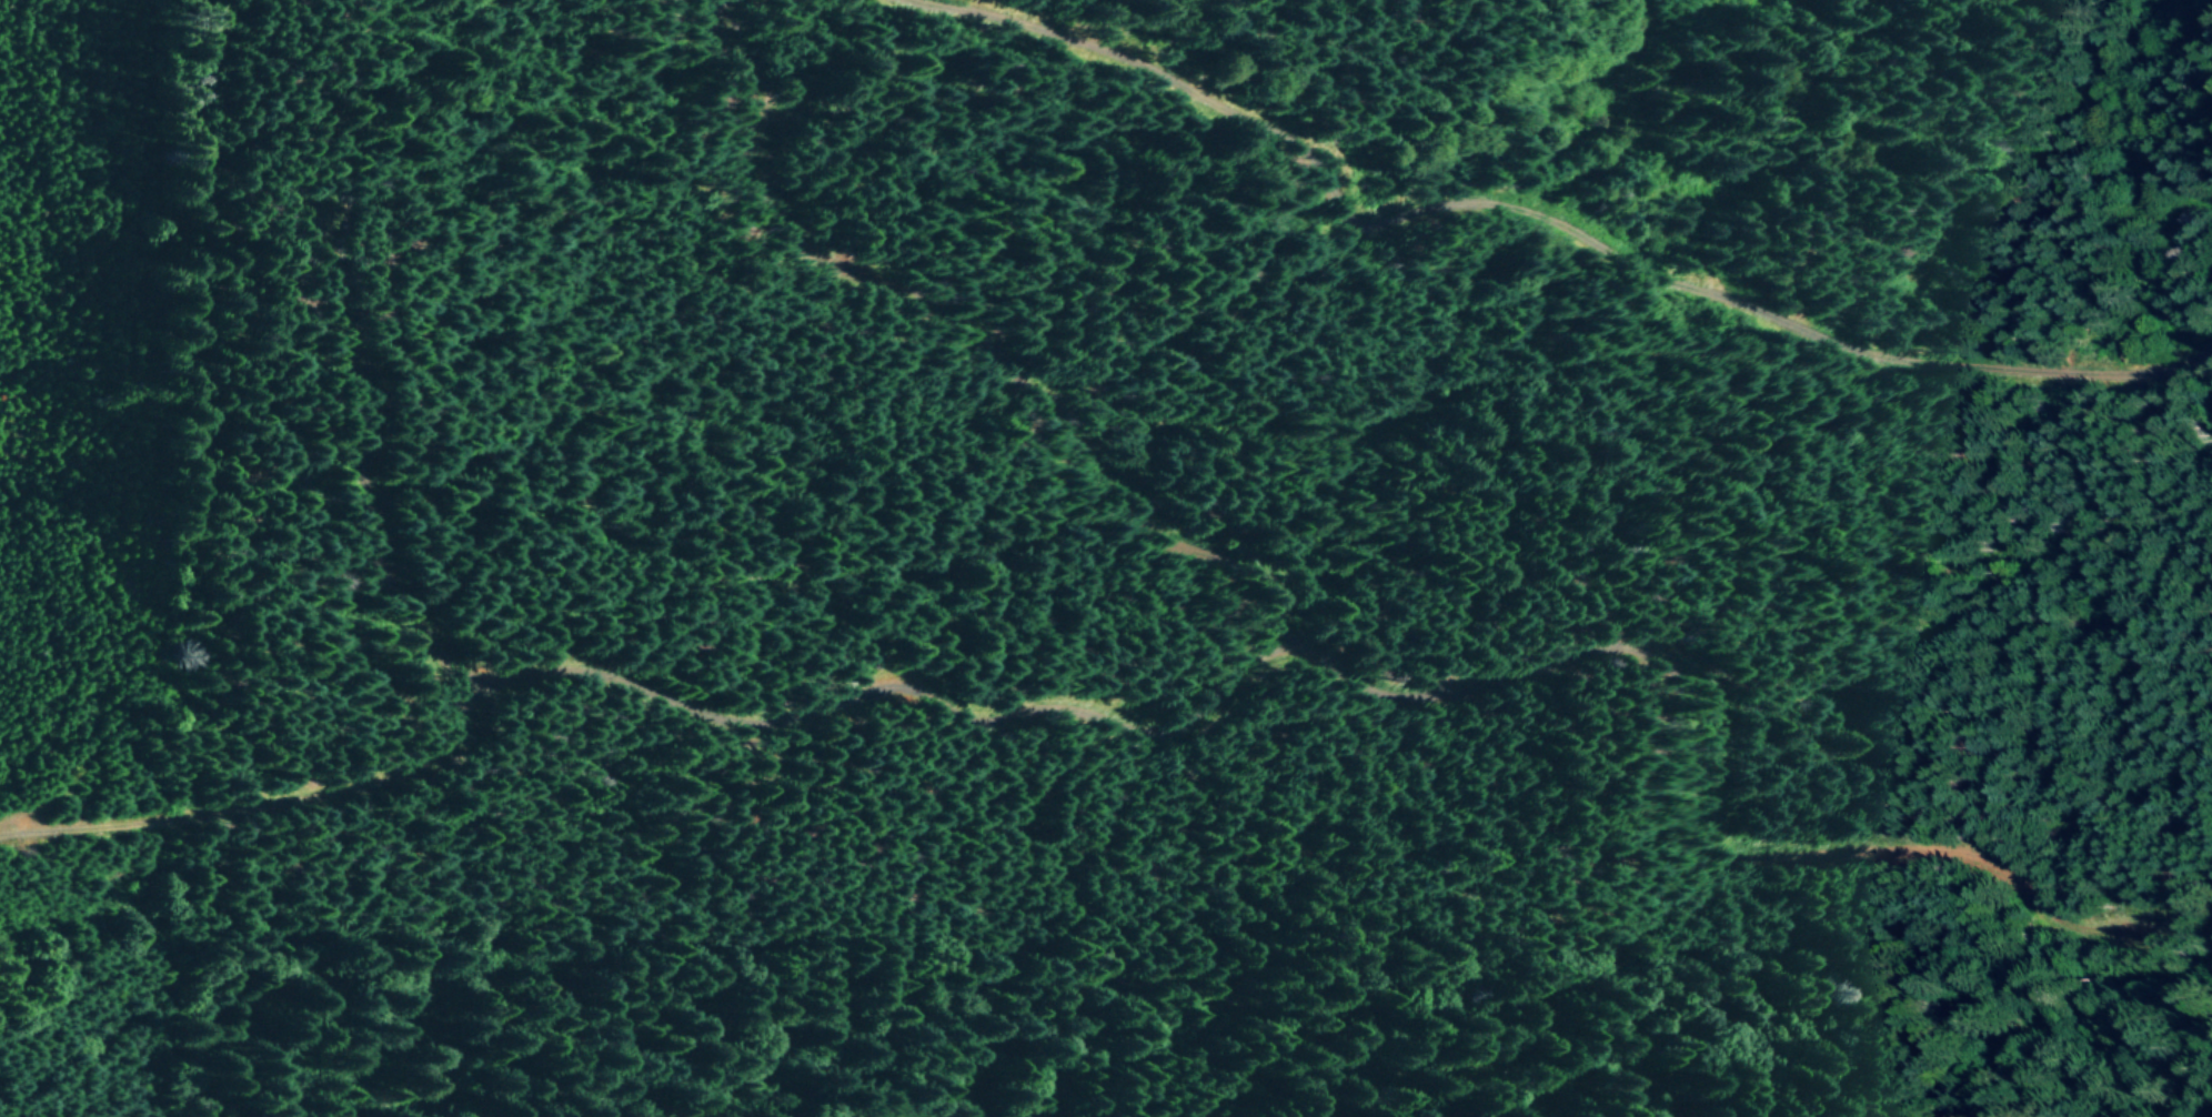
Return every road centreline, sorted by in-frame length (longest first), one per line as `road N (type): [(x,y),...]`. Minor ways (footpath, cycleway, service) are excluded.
road 1 (track): [(0,123),(61,383),(0,442)]

